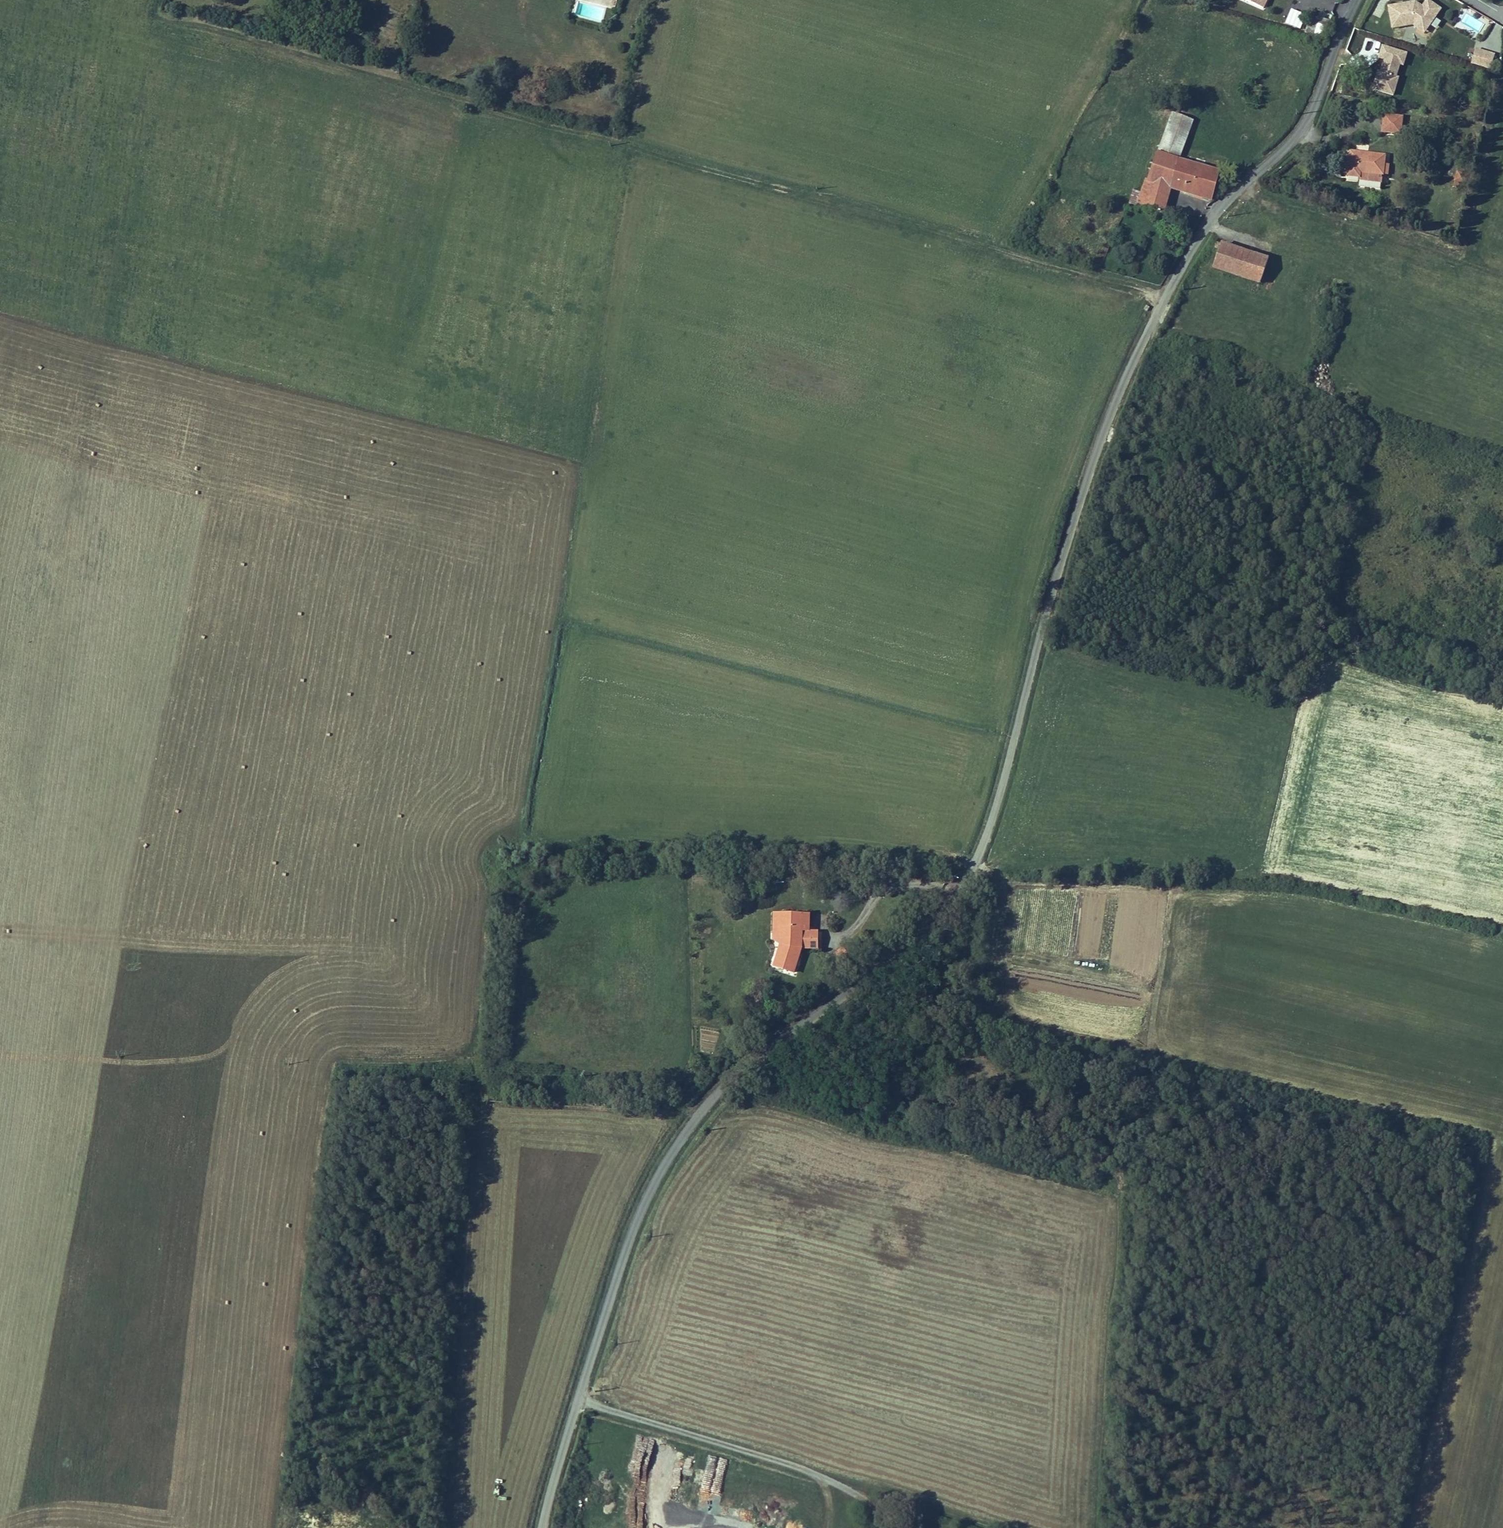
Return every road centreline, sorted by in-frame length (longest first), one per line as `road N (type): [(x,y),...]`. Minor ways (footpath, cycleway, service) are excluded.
road 1 (residential): [(542,1527),(632,1226),(697,1104),(903,948),(971,872),(994,820),(1108,416),(1173,276),(1223,203),(1310,114),(1355,0)]
road 2 (track): [(156,0),(162,17),(215,22),(1164,295)]
road 3 (track): [(843,1486),(879,1489),(1009,1527)]

